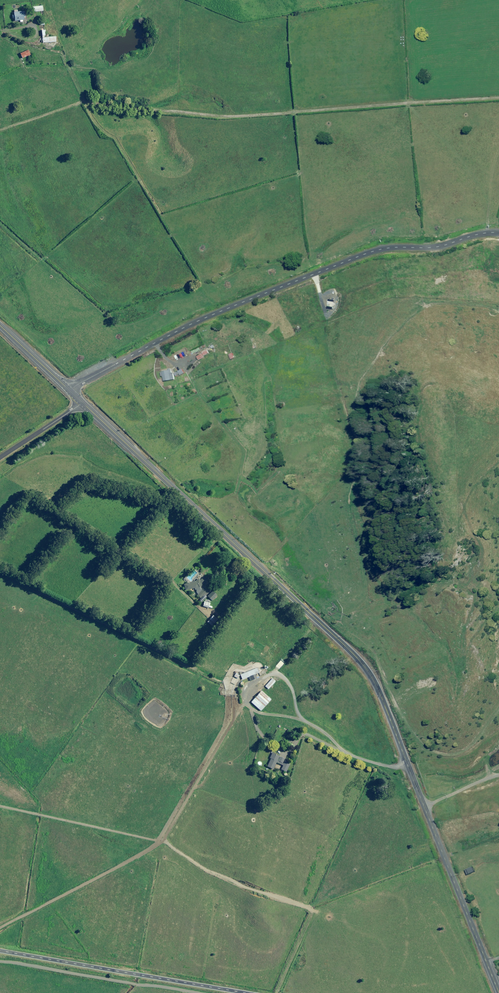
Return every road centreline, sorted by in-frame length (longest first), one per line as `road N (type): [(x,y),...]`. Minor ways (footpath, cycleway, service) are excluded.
road 1 (primary): [(83,403),(366,668),(498,992)]
road 2 (unclassified): [(498,231),(358,254),(193,322),(70,391)]
road 3 (unclassified): [(247,992),(0,951)]

